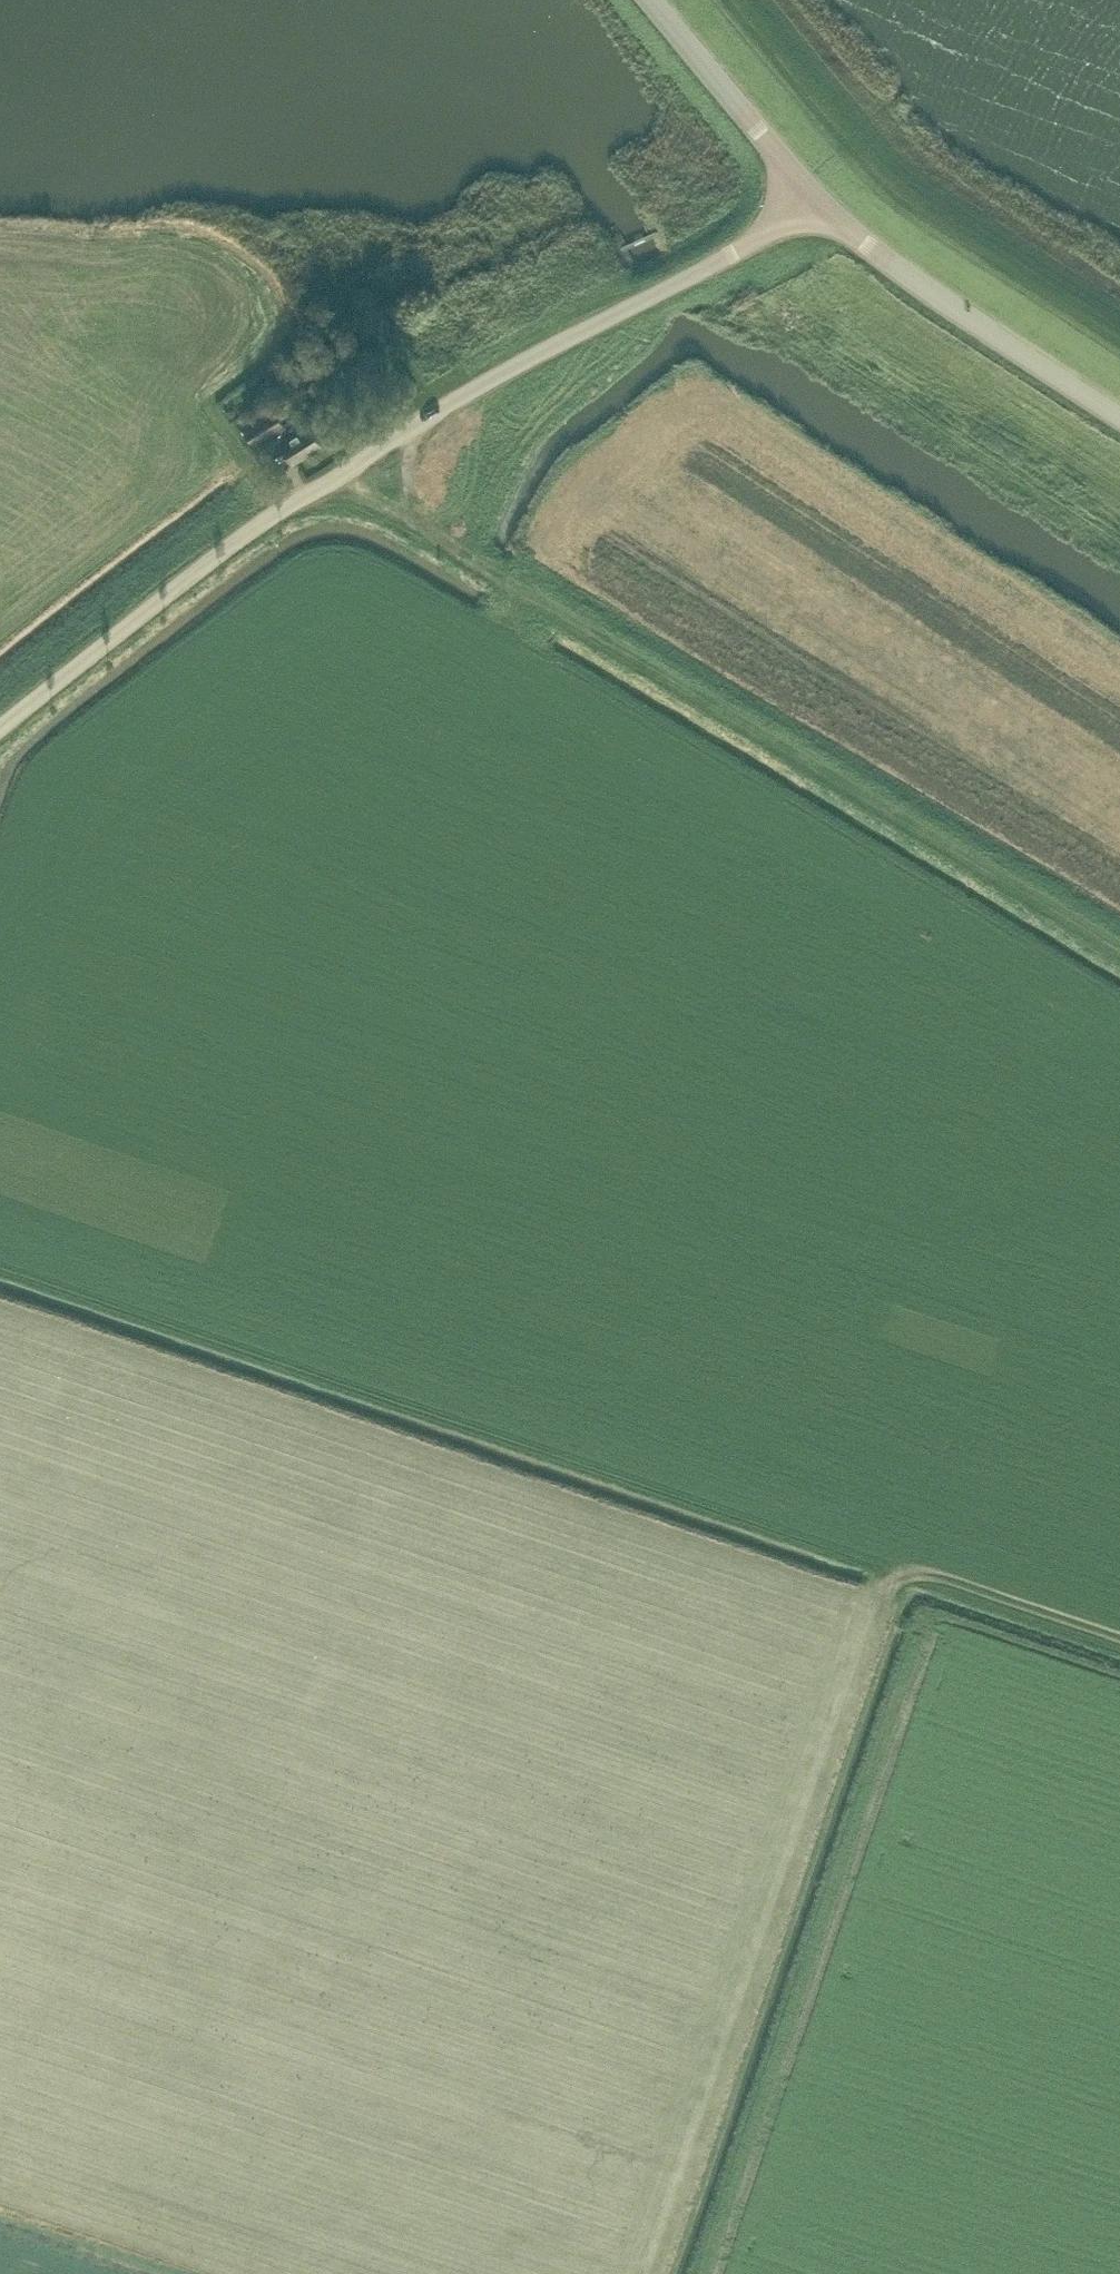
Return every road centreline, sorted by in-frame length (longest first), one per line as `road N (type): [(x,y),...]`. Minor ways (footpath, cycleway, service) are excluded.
road 1 (unclassified): [(0,728),(276,512),(499,376),(815,202)]
road 2 (track): [(1119,947),(425,528),(319,485)]
road 3 (tertiary): [(1119,417),(909,277),(815,202)]
road 4 (track): [(886,191),(1119,349)]
road 5 (tertiary): [(815,202),(651,0)]

